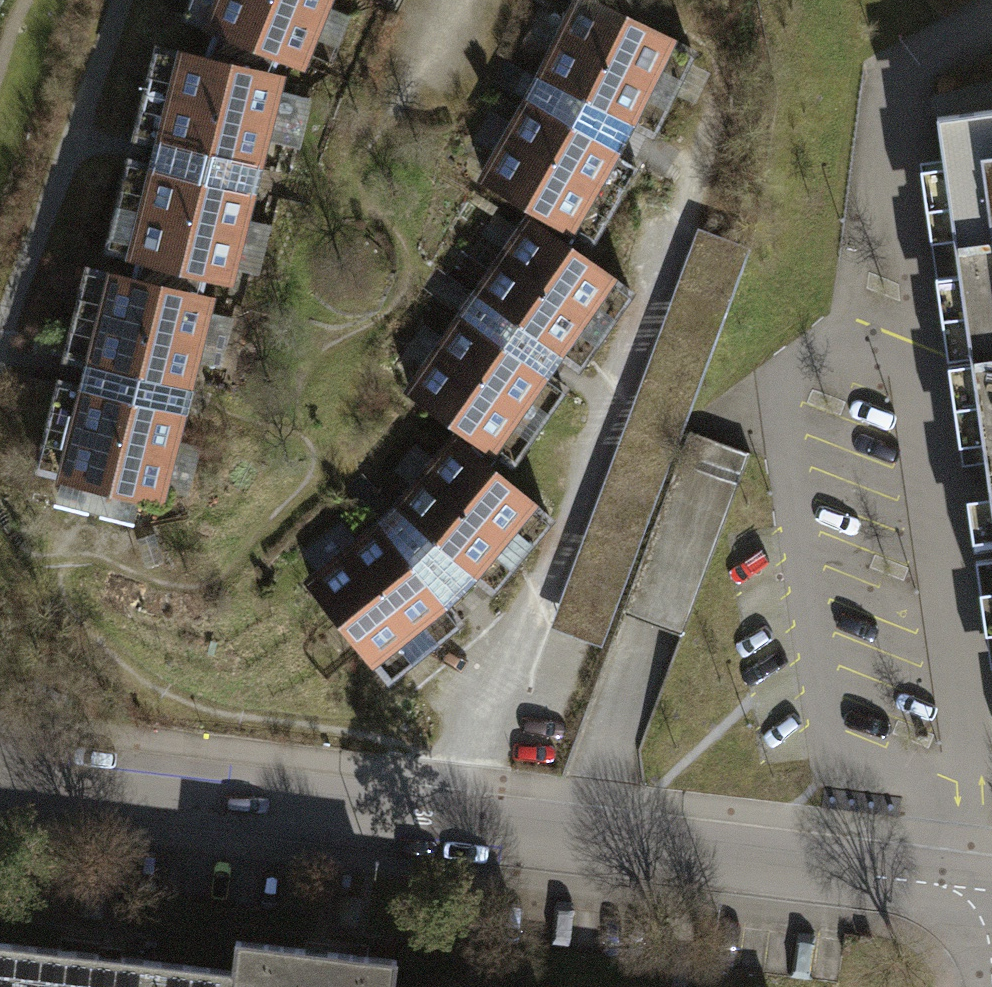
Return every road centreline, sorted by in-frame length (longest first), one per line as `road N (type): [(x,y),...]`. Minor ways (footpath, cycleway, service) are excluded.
road 1 (residential): [(0,774),(991,891)]
road 2 (residential): [(986,798),(912,376),(834,344)]
road 3 (residential): [(917,62),(885,74),(834,344)]

